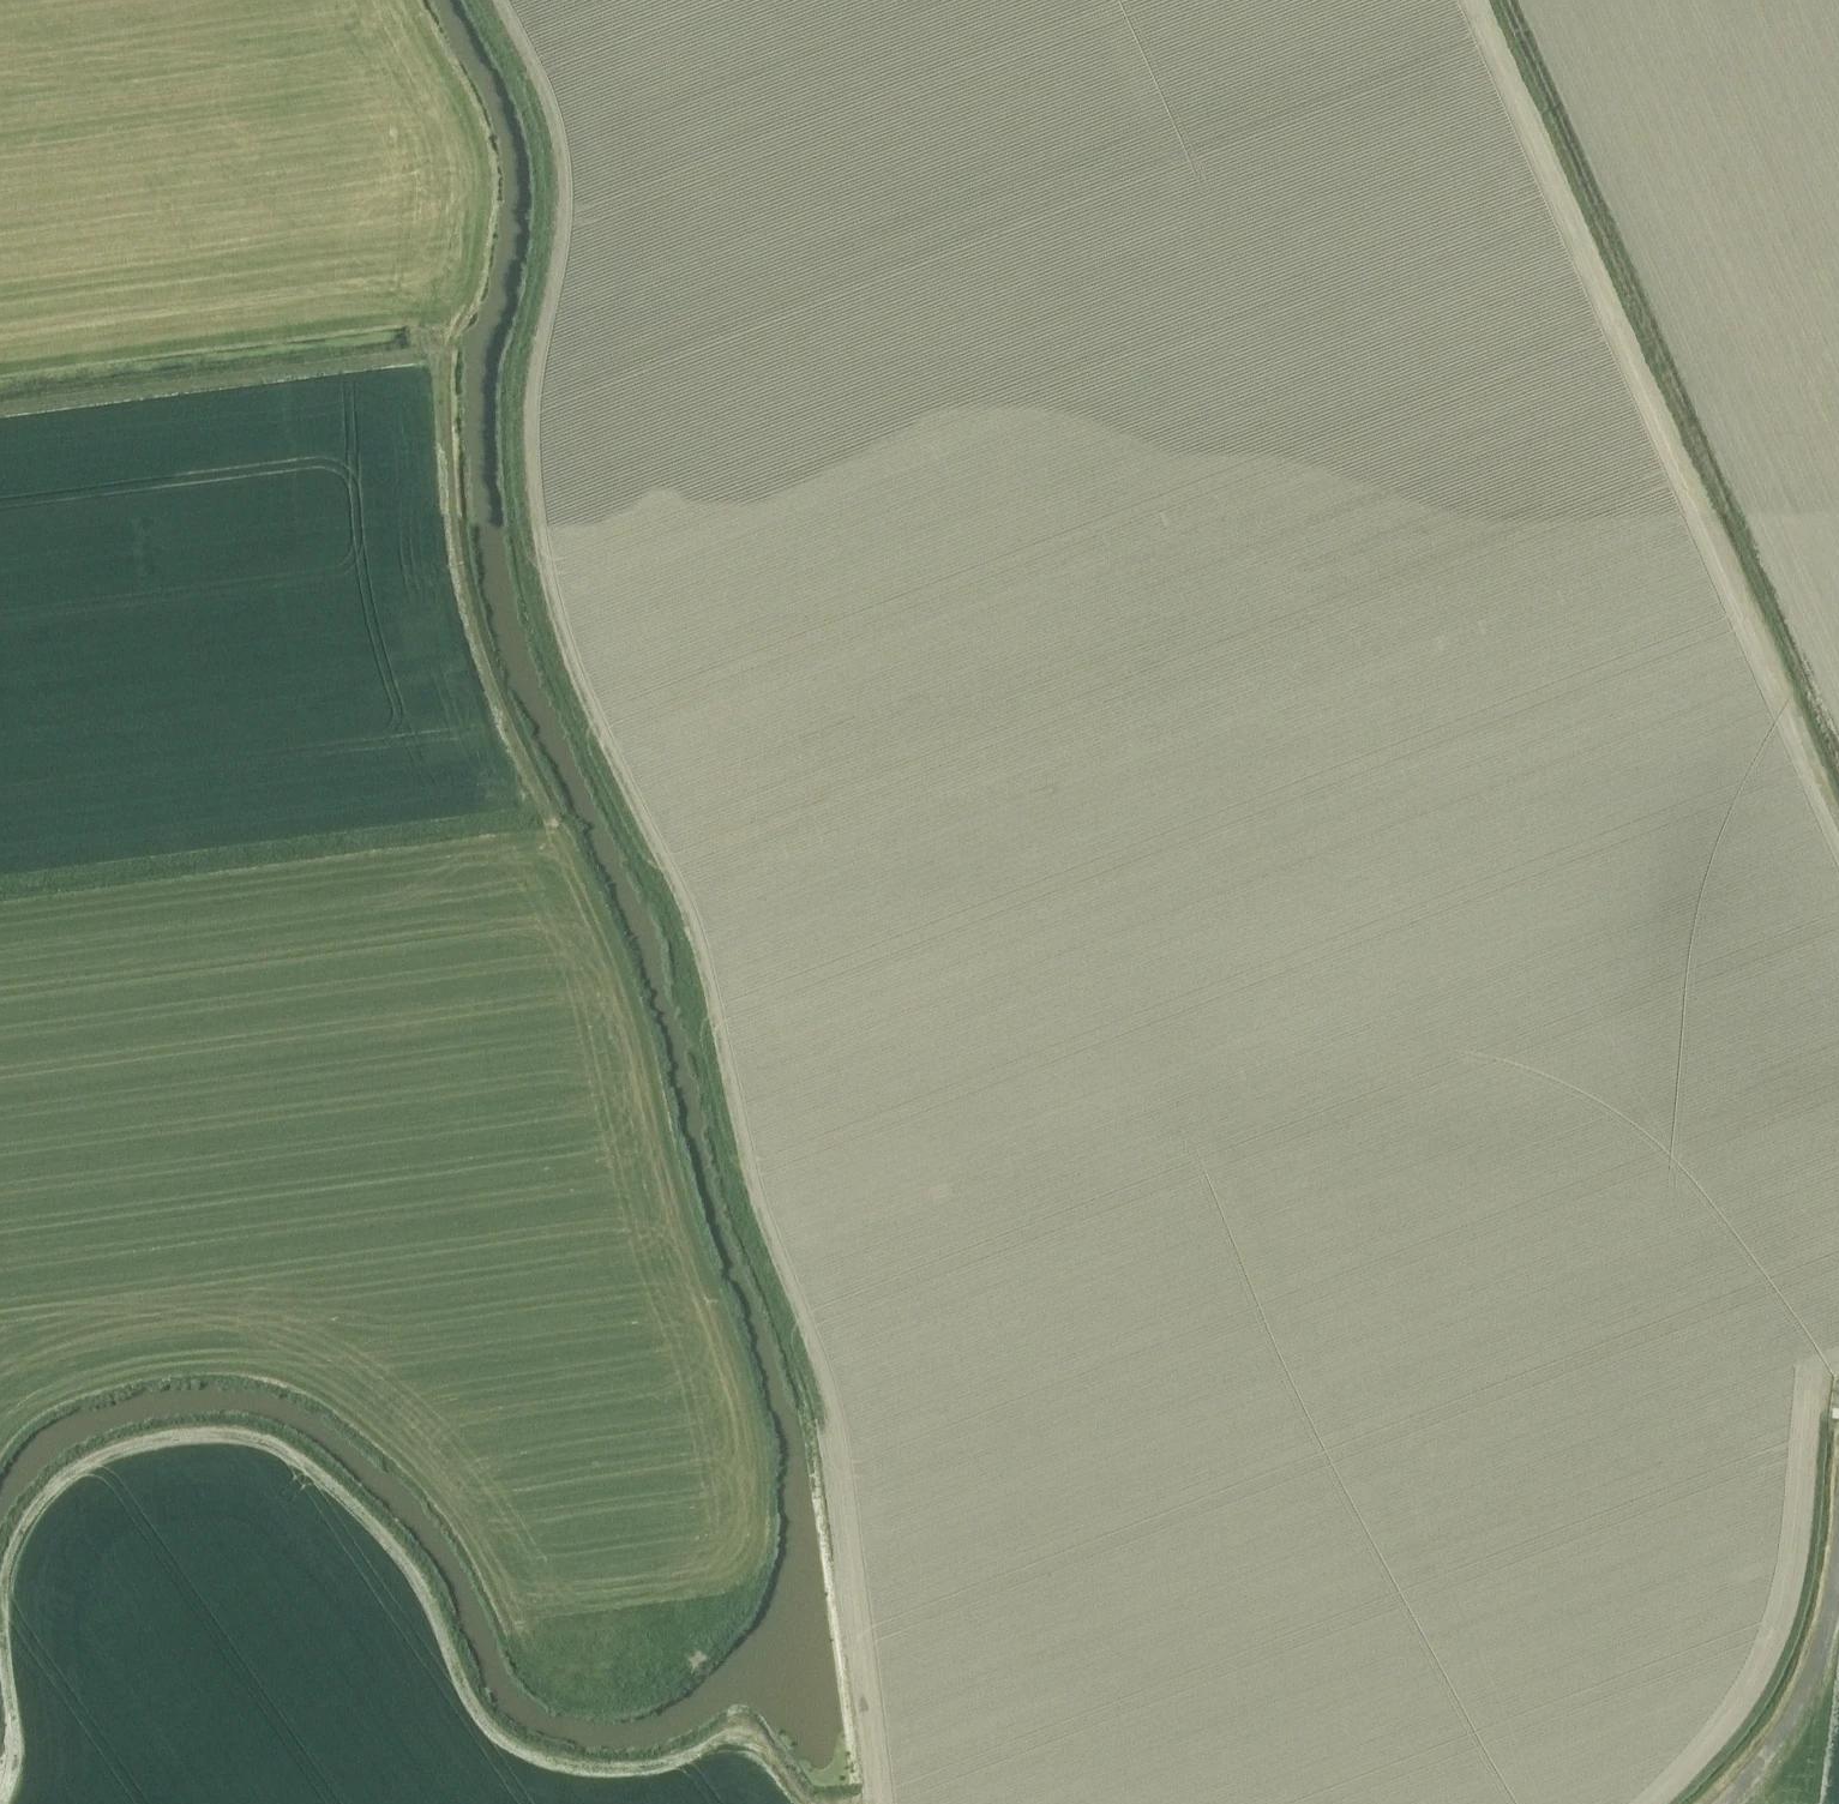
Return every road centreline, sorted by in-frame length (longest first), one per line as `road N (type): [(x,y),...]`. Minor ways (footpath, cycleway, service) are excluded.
road 1 (track): [(1838,1560),(1797,1698),(1766,1758),(1722,1803)]
road 2 (track): [(801,1803),(757,1721),(702,1668)]

